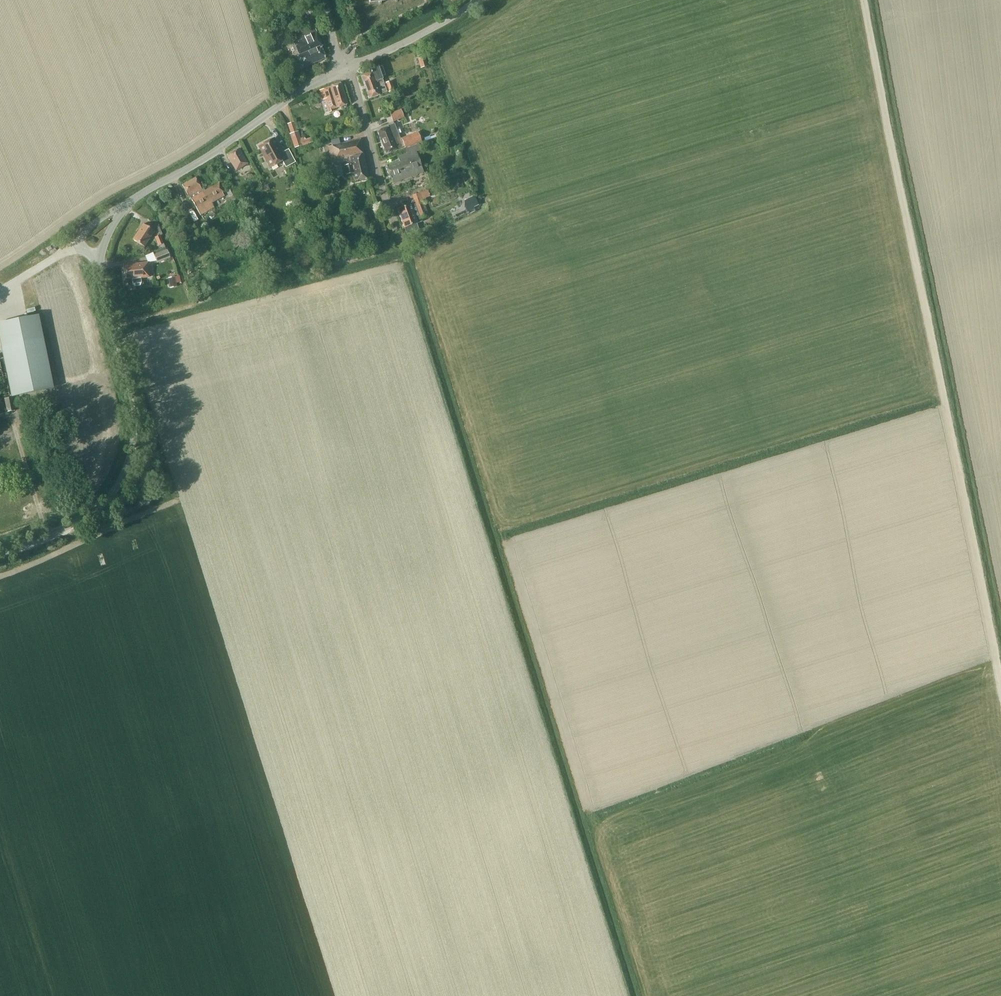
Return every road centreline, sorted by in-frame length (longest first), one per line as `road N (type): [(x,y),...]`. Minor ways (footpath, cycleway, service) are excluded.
road 1 (tertiary): [(0,553),(89,514),(124,472),(131,412),(99,273),(115,223),(140,196),(343,68)]
road 2 (residential): [(343,68),(393,225)]
road 3 (tertiary): [(343,68),(479,0)]

